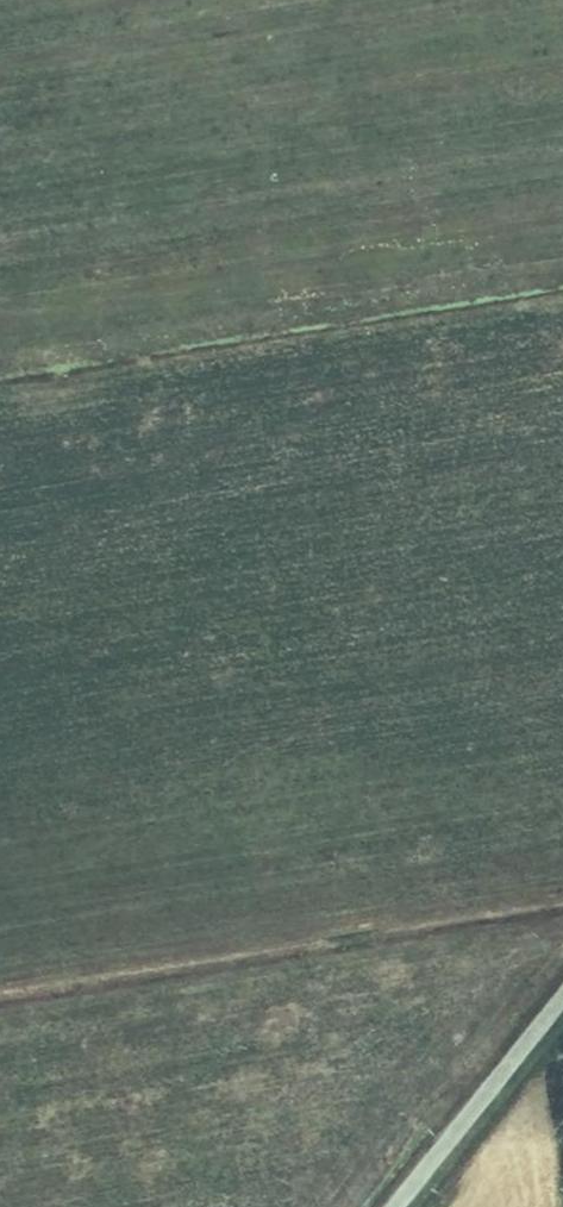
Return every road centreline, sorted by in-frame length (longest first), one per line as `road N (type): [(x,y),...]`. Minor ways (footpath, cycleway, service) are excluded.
road 1 (unclassified): [(562,989),(388,1206)]

